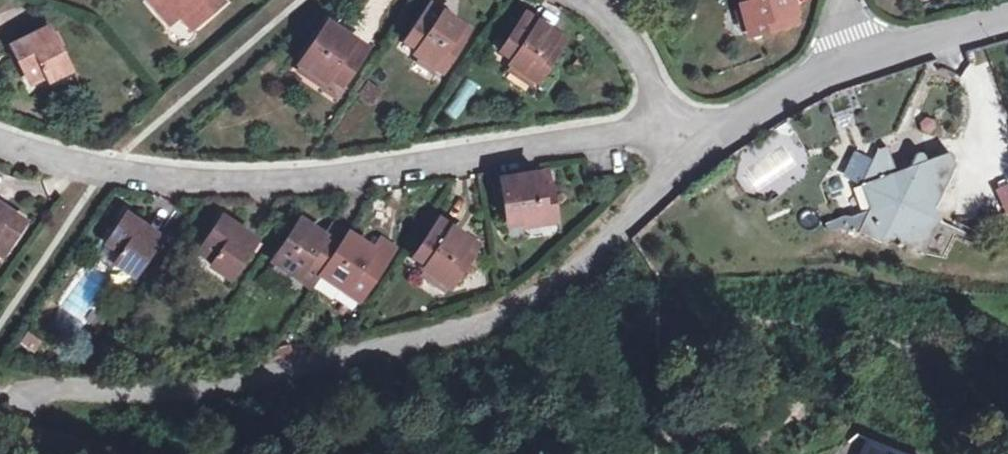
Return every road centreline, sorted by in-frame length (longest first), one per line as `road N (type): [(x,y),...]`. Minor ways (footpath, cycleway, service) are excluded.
road 1 (residential): [(692,157),(608,246),(556,287),(427,354),(234,383),(31,390),(18,407),(20,428),(80,453)]
road 2 (residential): [(0,140),(110,172),(280,184),(666,127)]
road 3 (residential): [(852,59),(746,112),(692,157)]
road 4 (residential): [(1007,18),(852,59)]
road 5 (residential): [(666,127),(632,42),(588,0)]

